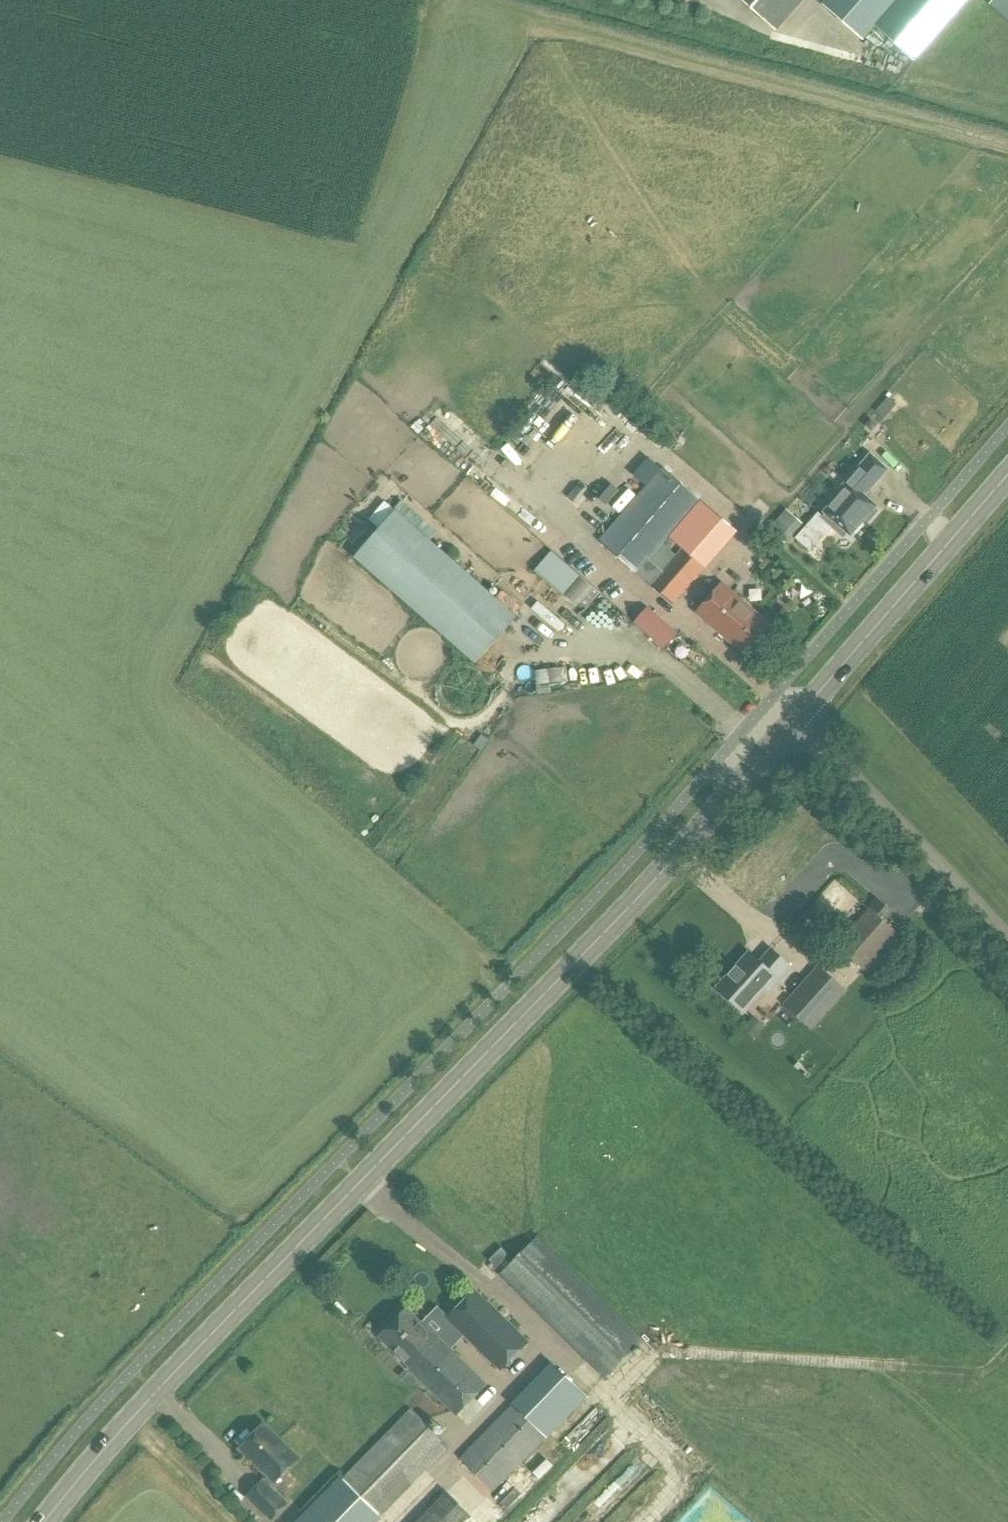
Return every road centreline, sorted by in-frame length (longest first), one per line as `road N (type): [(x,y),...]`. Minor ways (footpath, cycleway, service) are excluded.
road 1 (primary): [(43,1521),(157,1391),(654,886),(1007,481)]
road 2 (track): [(1007,943),(797,721)]

